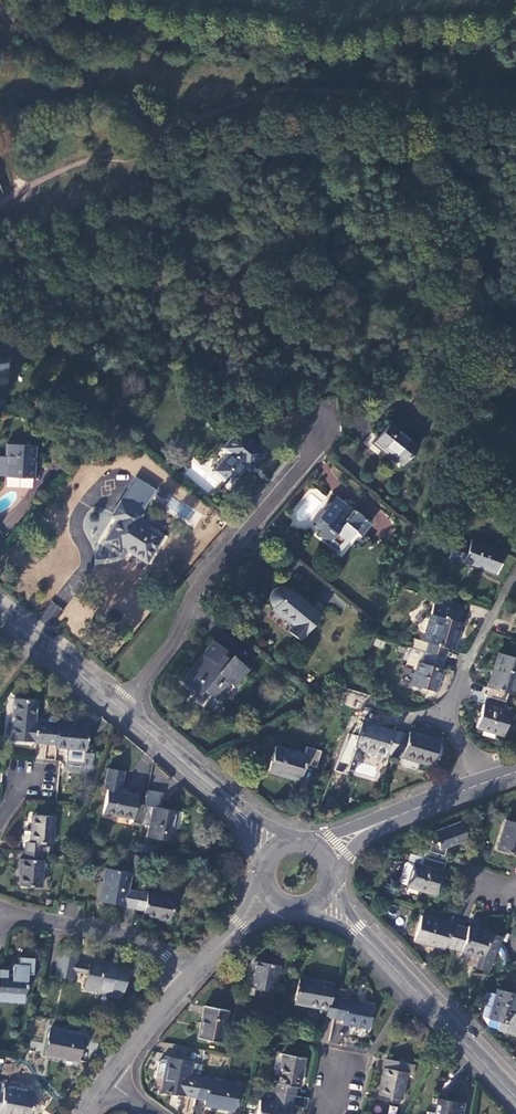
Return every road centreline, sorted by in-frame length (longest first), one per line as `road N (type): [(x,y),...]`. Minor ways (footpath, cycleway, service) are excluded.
road 1 (residential): [(121,710),(173,653),(206,585),(323,443)]
road 2 (tertiary): [(515,1099),(324,896)]
road 3 (residential): [(485,786),(451,725),(493,610),(515,586)]
road 4 (residential): [(190,980),(142,940),(0,908)]
road 5 (tertiary): [(275,847),(121,710)]
road 6 (tertiary): [(325,851),(485,786)]
road 7 (tertiary): [(121,710),(0,610)]
road 8 (residential): [(190,980),(109,1082)]

